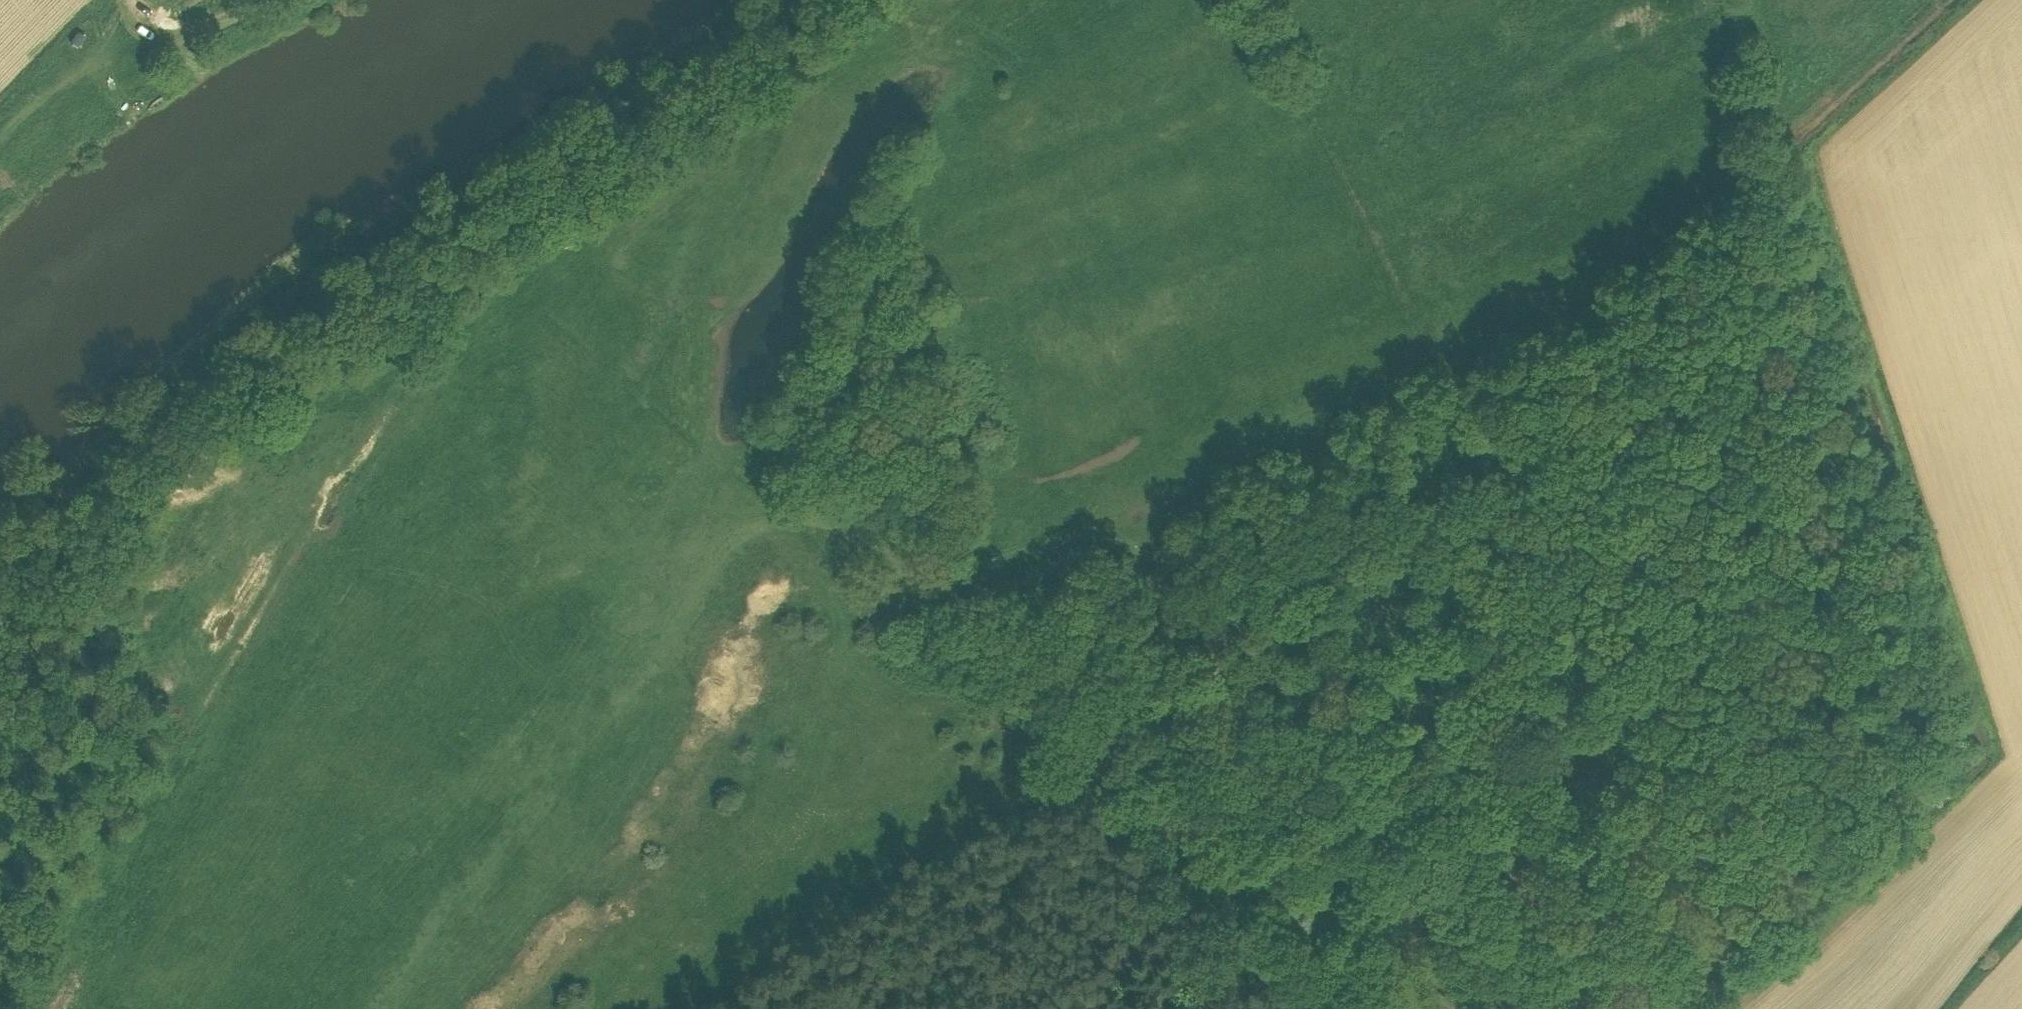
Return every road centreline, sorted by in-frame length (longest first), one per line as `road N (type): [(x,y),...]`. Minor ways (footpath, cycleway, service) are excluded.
road 1 (track): [(264,0),(182,25),(159,22),(133,0)]

